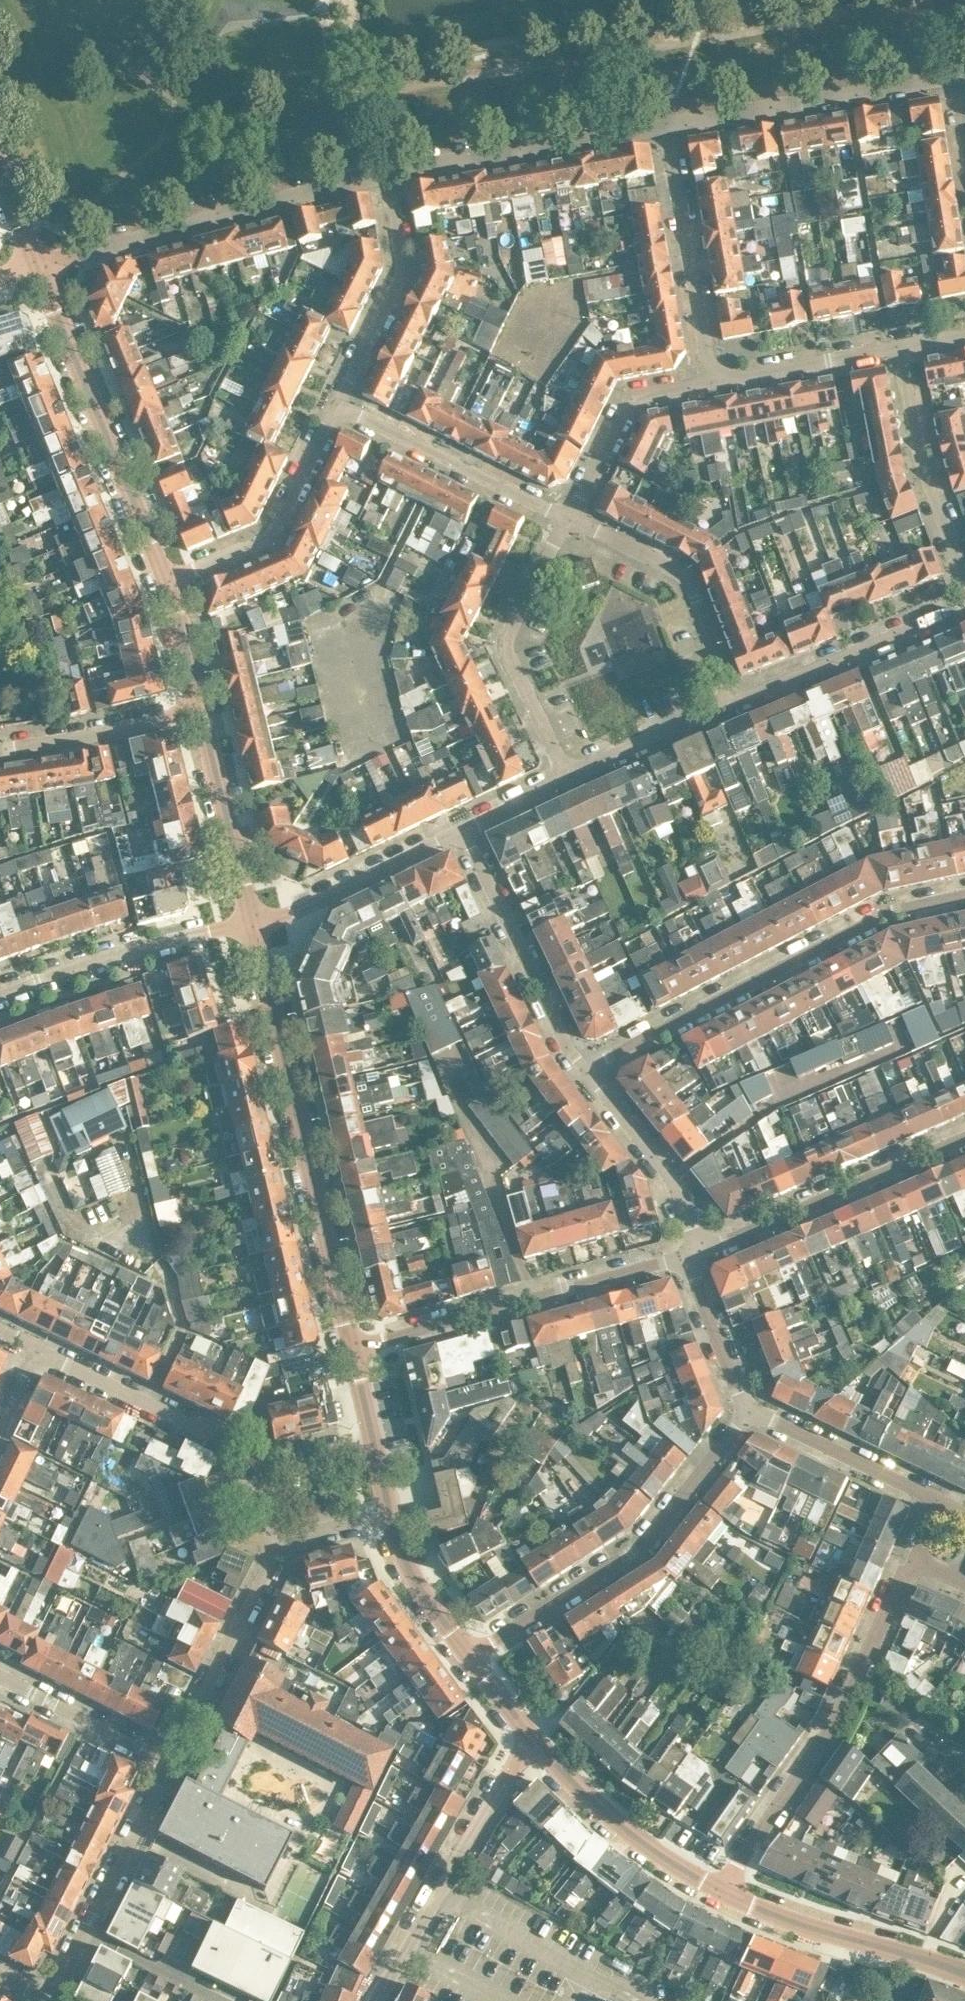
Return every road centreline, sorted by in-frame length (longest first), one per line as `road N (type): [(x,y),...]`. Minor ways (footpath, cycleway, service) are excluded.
road 1 (unclassified): [(352,1348),(254,922)]
road 2 (unclassified): [(586,1069),(890,911),(964,896)]
road 3 (unclassified): [(722,1892),(828,1734),(913,1561)]
road 4 (unclassified): [(746,1411),(647,1544),(473,1658)]
road 5 (residential): [(40,265),(385,171)]
road 6 (unclassified): [(352,1348),(682,1256)]
road 7 (unclassified): [(165,581),(40,265)]
road 8 (unclassified): [(531,1740),(374,2000)]
road 9 (residential): [(670,124),(955,75)]
road 10 (residential): [(385,171),(670,124)]
road 11 (unclassified): [(964,1136),(700,1249)]
road 12 (unclassified): [(563,777),(505,644),(569,520)]
road 13 (unclassified): [(44,2000),(170,1761)]
road 14 (unclassified): [(586,1069),(567,1047),(464,830)]
road 15 (unclassified): [(0,994),(140,946),(254,922)]
road 16 (residential): [(569,520),(682,575),(733,703)]
road 17 (unclassified): [(165,581),(247,554),(279,528),(335,407)]
road 18 (residential): [(670,124),(712,381)]
road 19 (unclassified): [(335,407),(569,520)]
road 20 (unclassified): [(964,1974),(722,1892)]
road 21 (unclassified): [(335,407),(403,267),(385,171)]
road 22 (residential): [(964,606),(733,703)]
road 23 (unclassified): [(245,1466),(223,1439),(30,1347)]
road 24 (unclassified): [(722,1892),(651,1854),(531,1740)]
road 25 (unclassified): [(170,1761),(273,1541)]
road 26 (residential): [(964,565),(920,453),(900,345)]
road 27 (residential): [(464,830),(254,922)]
road 28 (residential): [(569,520),(611,418),(628,400),(712,381)]
road 29 (unclassified): [(254,922),(198,710)]
road 30 (unclassified): [(700,1249),(672,1181),(586,1069)]
road 31 (unclassified): [(746,1411),(940,1502)]
road 32 (unclassified): [(198,710),(0,750)]
road 33 (residential): [(712,381),(900,345)]
road 34 (residential): [(0,1676),(170,1761)]
road 35 (unclassified): [(733,703),(563,777)]
road 36 (unclassified): [(682,1256),(746,1411)]
road 37 (unclassified): [(473,1658),(407,1572),(391,1515)]
road 38 (unclassified): [(198,710),(165,581)]
road 39 (unclassified): [(373,1440),(245,1466)]
road 40 (unclassified): [(273,1541),(391,1515)]

